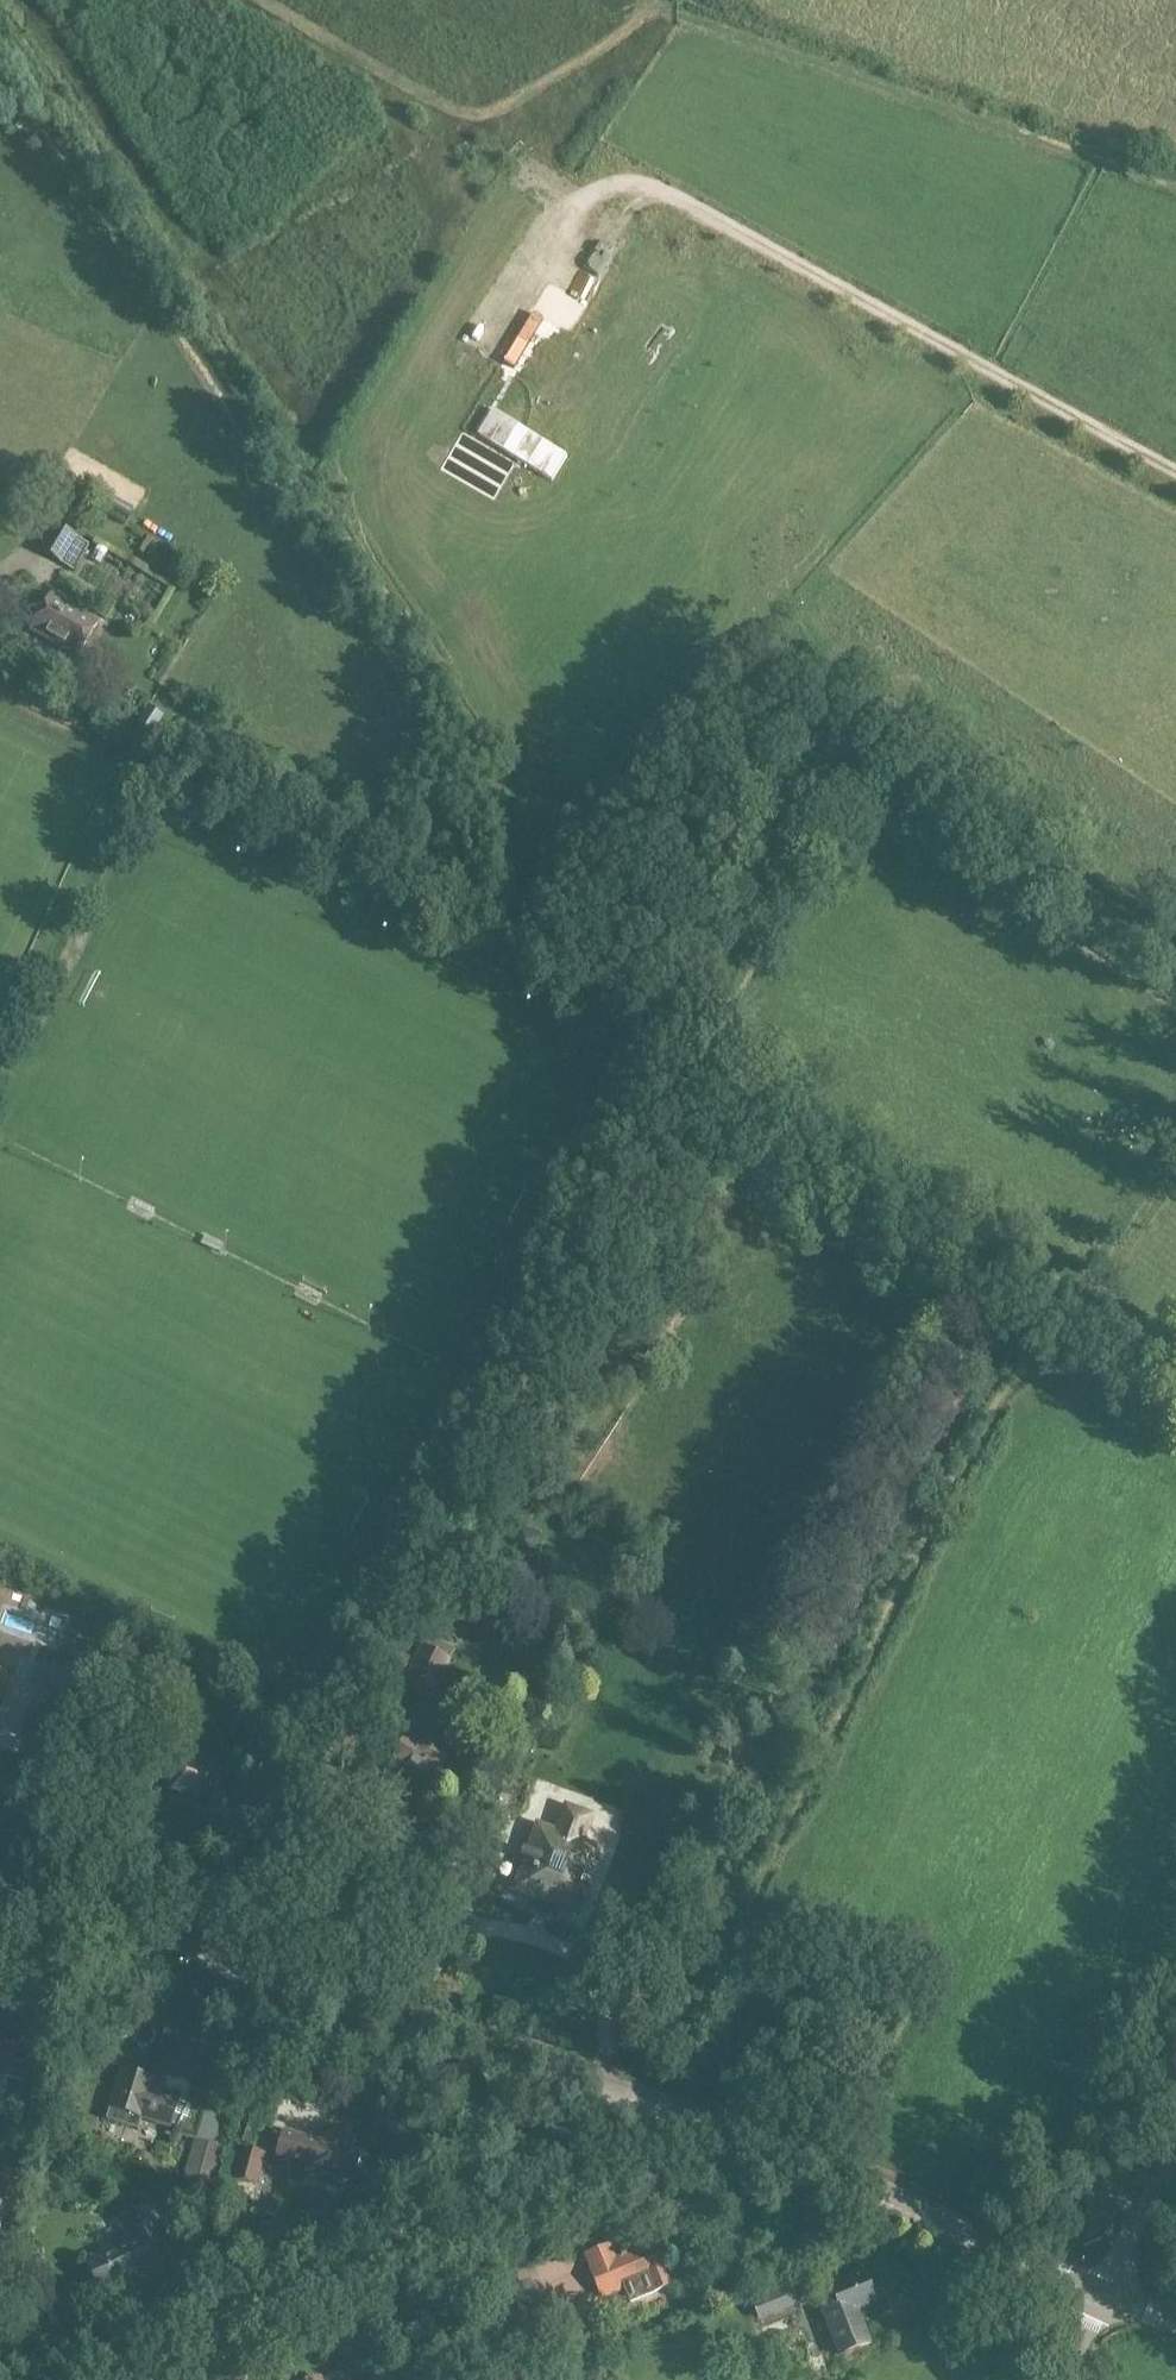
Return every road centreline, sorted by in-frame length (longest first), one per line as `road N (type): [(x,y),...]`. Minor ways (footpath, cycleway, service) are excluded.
road 1 (tertiary): [(715,2118),(0,1899)]
road 2 (unclassified): [(165,2379),(333,2309),(715,2118)]
road 3 (tertiary): [(1085,2287),(715,2118)]

